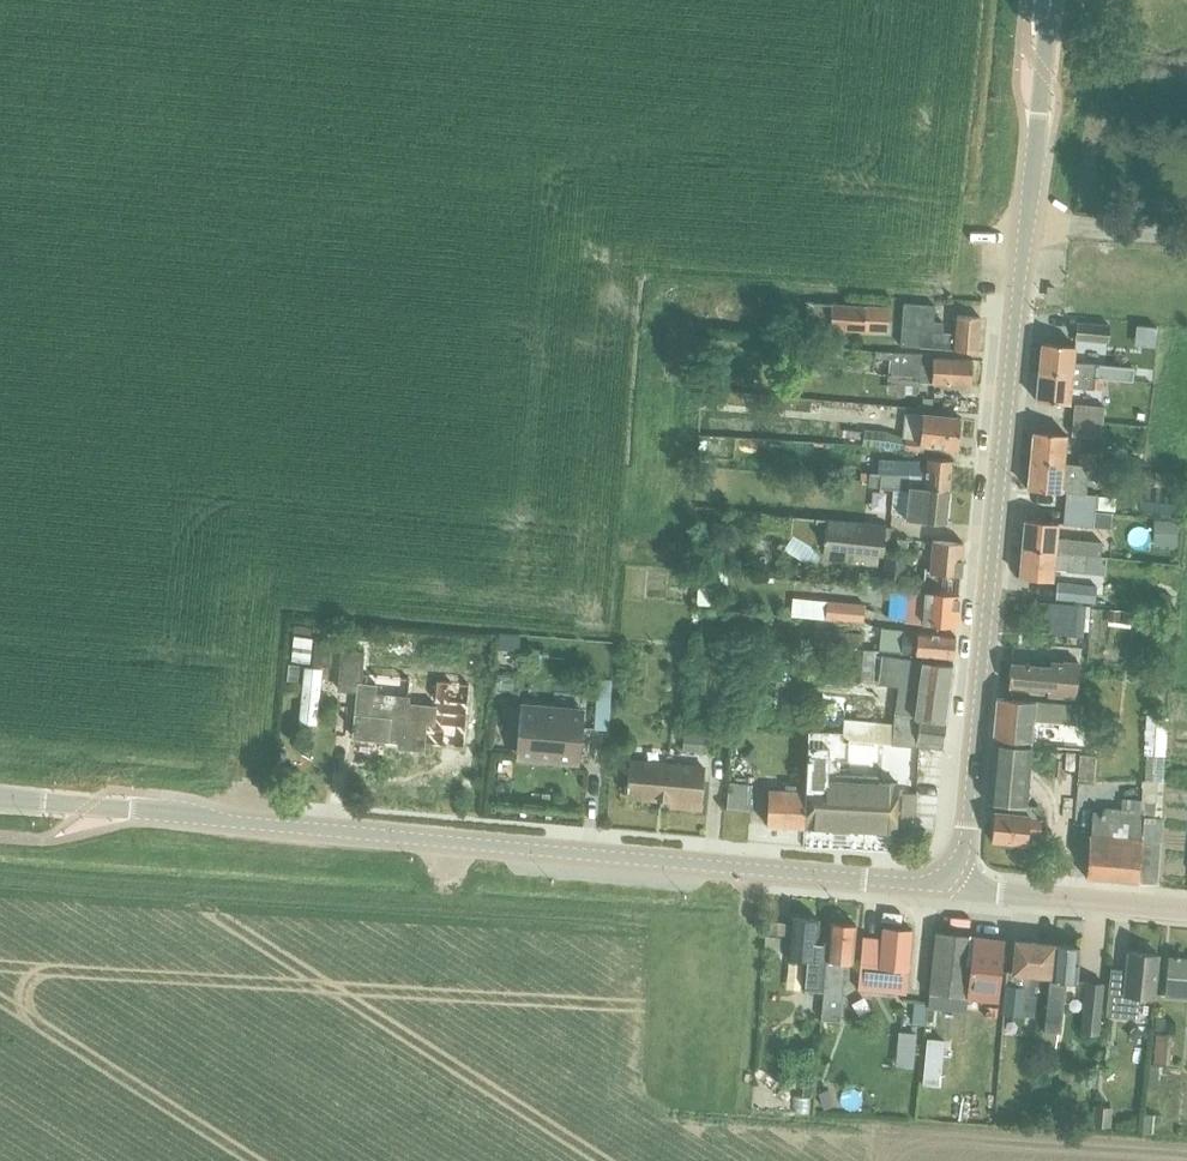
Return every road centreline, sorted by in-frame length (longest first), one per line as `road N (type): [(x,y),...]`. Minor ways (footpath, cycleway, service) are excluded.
road 1 (tertiary): [(948,881),(957,861),(1050,0)]
road 2 (tertiary): [(948,881),(928,886),(662,856),(195,818)]
road 3 (tertiary): [(1186,909),(958,892),(948,881)]
road 4 (tertiary): [(0,797),(195,818)]

